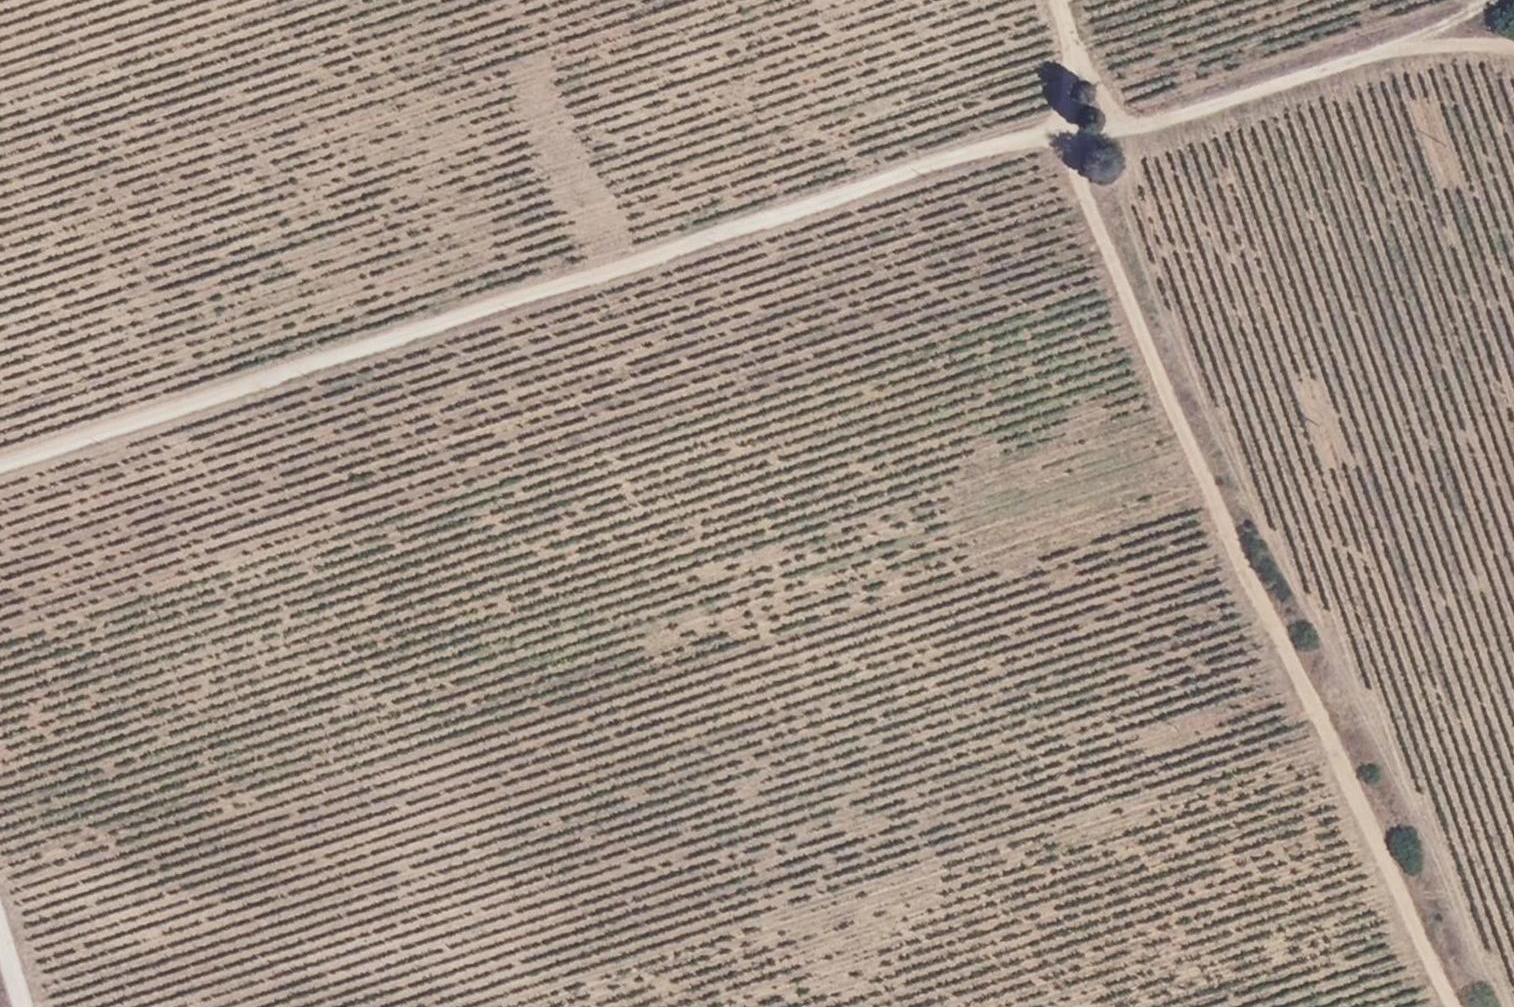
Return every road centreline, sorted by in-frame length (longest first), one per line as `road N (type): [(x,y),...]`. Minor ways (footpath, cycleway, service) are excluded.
road 1 (track): [(1462,1006),(1438,969),(1156,359),(1069,149),(1075,123),(1131,127),(1418,40)]
road 2 (track): [(0,465),(1075,123),(1079,69),(1057,0)]

